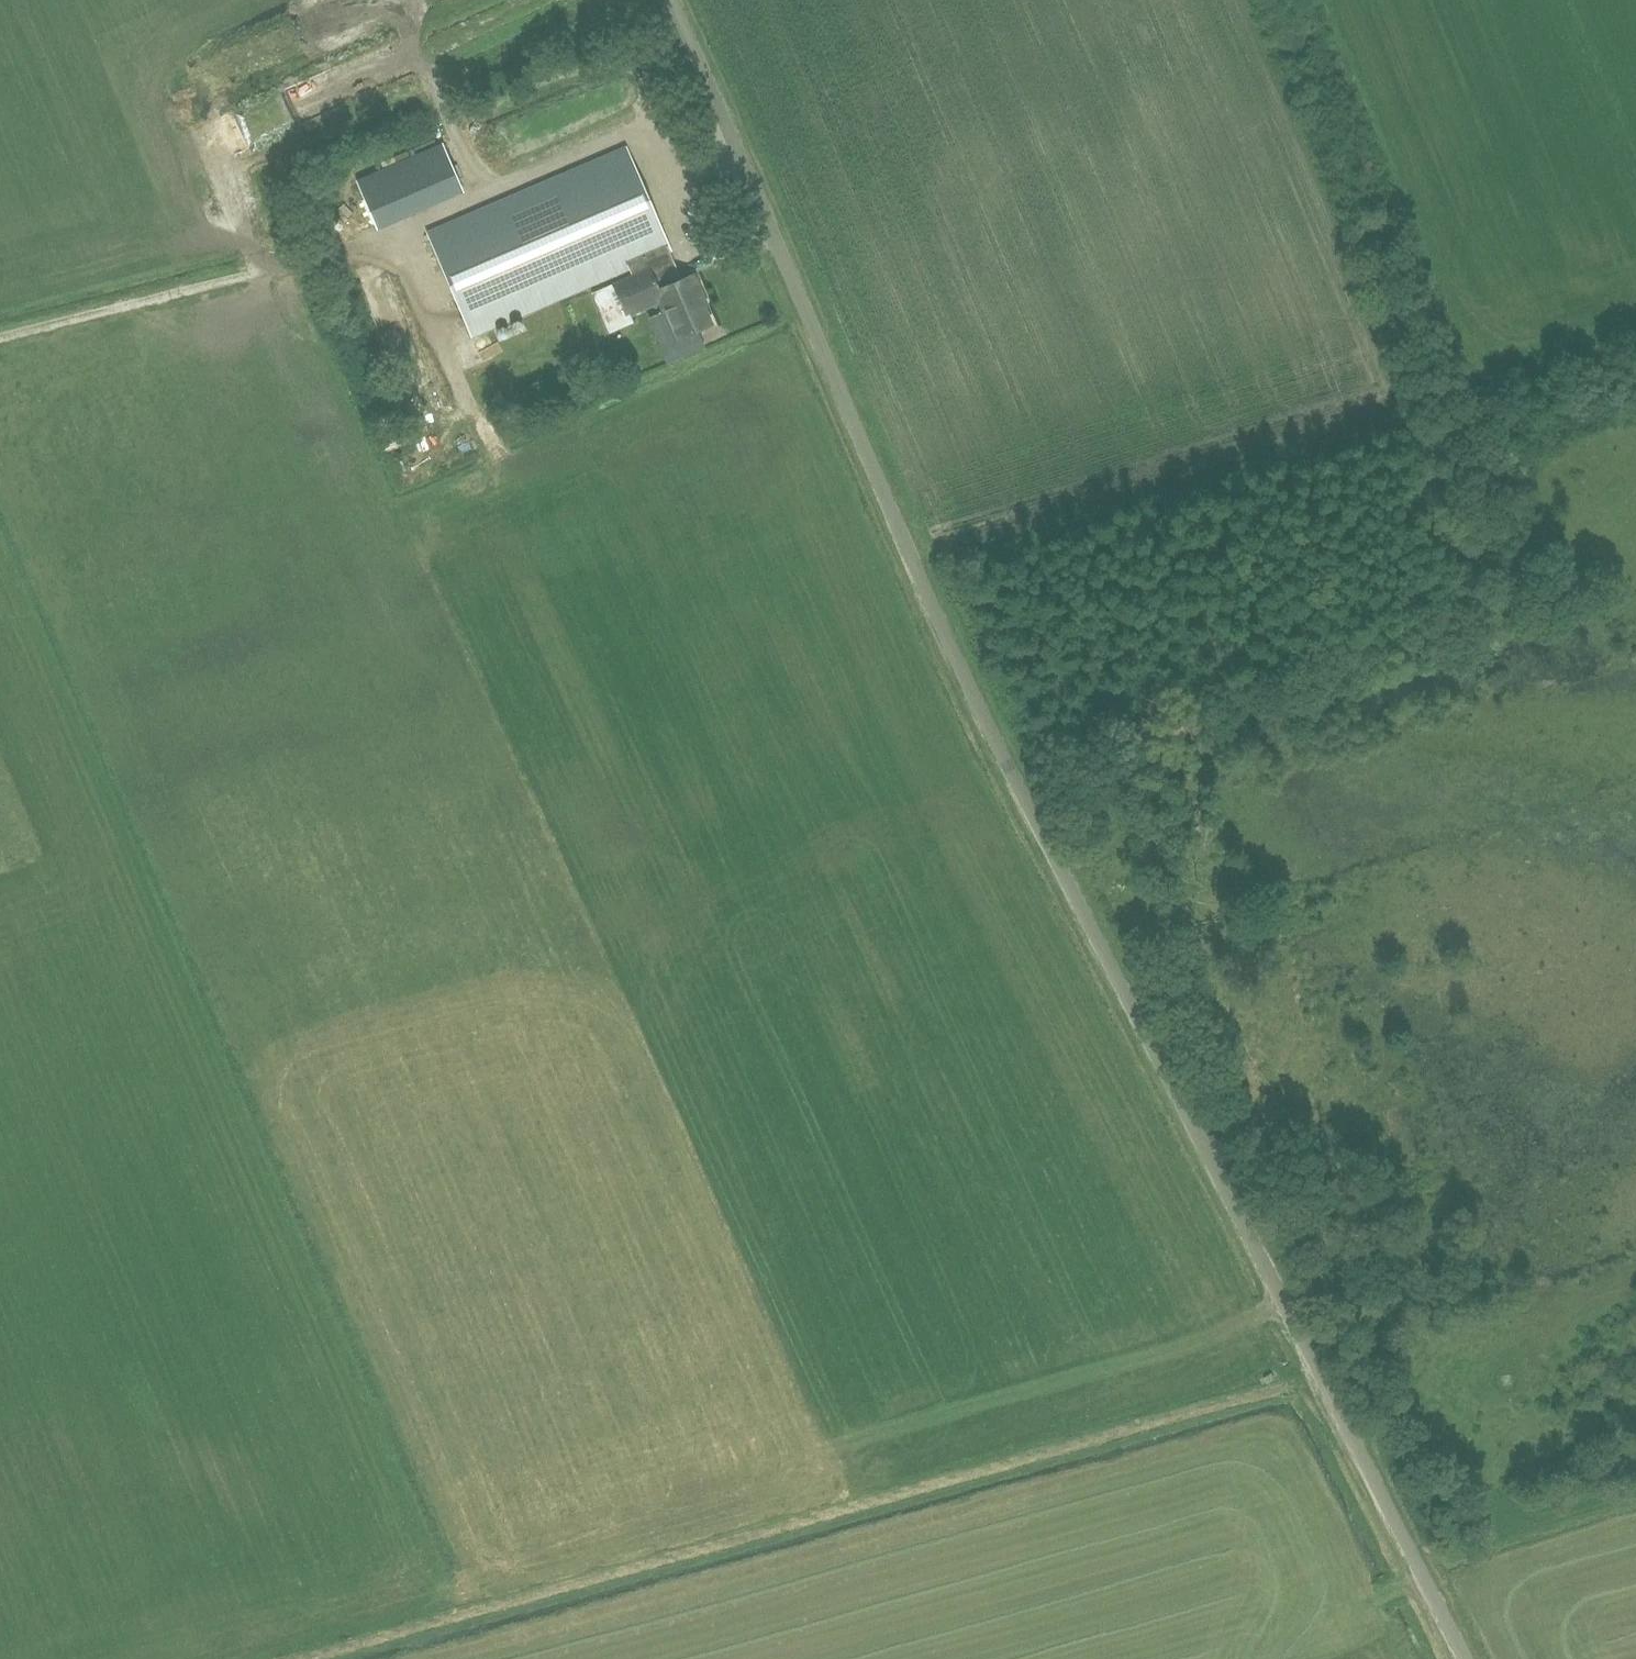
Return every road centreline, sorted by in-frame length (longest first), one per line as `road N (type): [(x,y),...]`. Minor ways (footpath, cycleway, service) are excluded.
road 1 (unclassified): [(1465,1658),(968,685),(672,0)]
road 2 (track): [(329,253),(0,340)]
road 3 (track): [(1060,867),(1107,844),(1112,788),(1130,761),(1257,714)]

